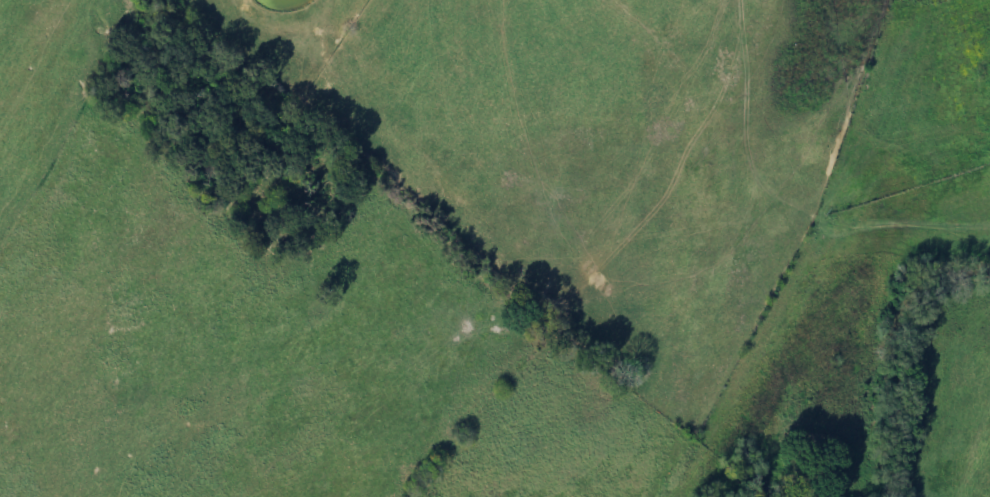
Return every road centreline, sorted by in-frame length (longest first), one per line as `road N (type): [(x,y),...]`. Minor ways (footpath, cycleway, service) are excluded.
road 1 (residential): [(282,164),(568,223),(683,212),(732,182),(729,0)]

